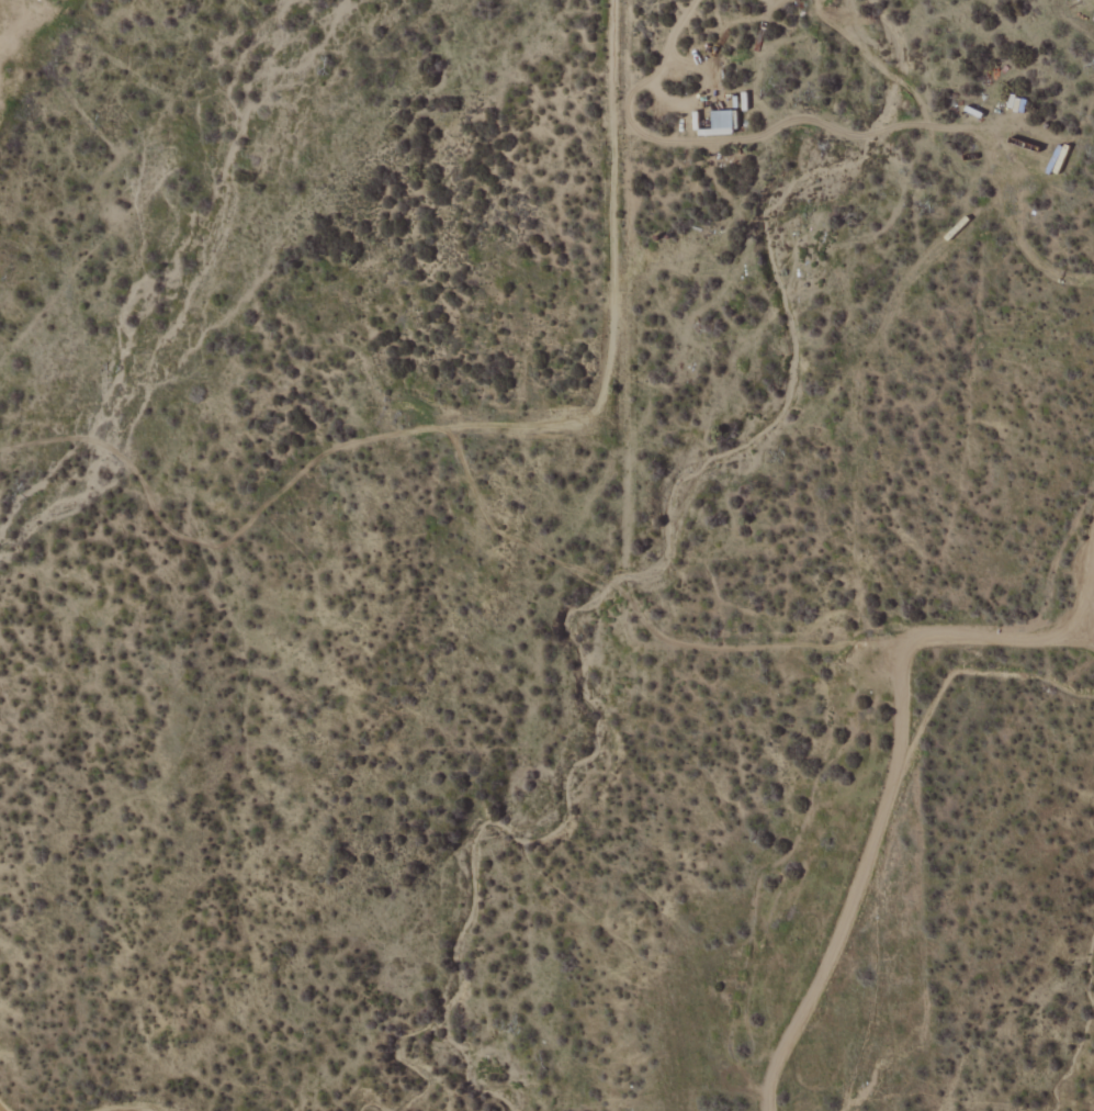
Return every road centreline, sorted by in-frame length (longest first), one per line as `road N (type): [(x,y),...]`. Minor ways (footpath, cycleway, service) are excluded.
road 1 (track): [(1093,526),(1071,638),(914,641),(891,787),(774,1060),(763,1110)]
road 2 (track): [(1093,279),(1059,279),(1011,231),(1010,193),(990,126)]

